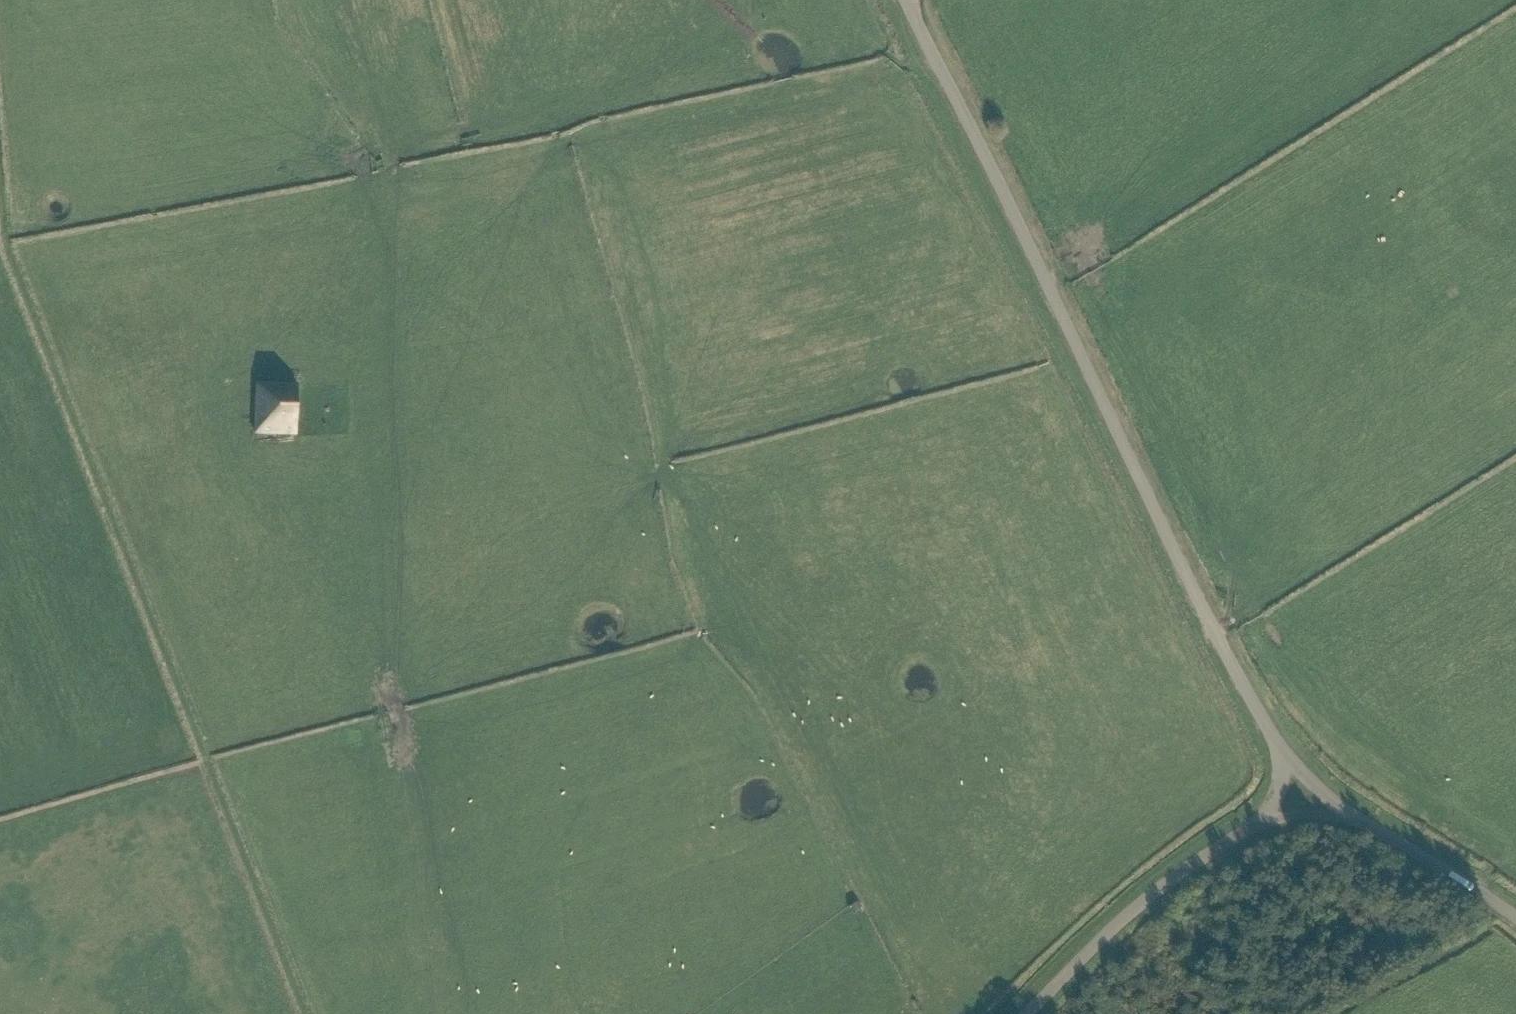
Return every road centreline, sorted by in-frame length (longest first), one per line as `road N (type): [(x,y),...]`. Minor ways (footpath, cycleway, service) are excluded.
road 1 (unclassified): [(1287,758),(1240,682),(908,0)]
road 2 (unclassified): [(1028,1013),(1122,920),(1261,823)]
road 3 (unclassified): [(1515,918),(1345,813)]

